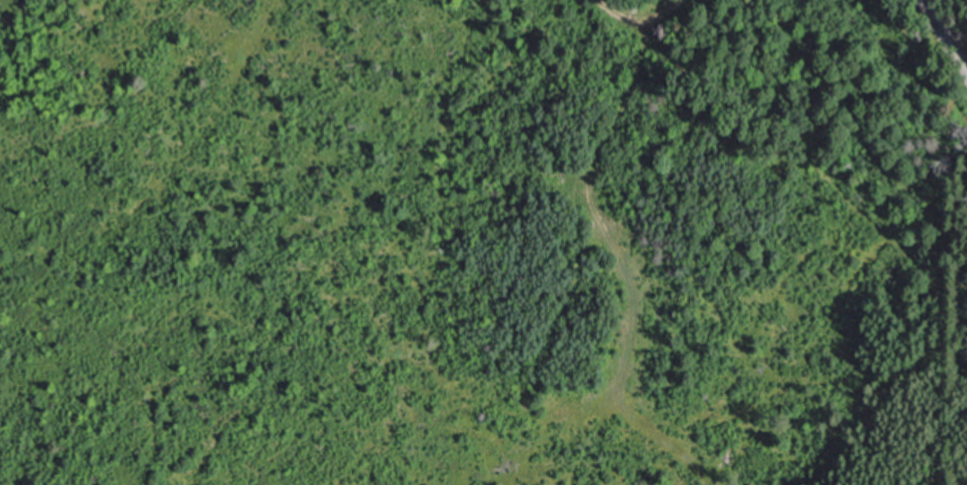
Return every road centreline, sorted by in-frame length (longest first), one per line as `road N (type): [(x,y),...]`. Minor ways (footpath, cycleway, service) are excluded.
road 1 (track): [(646,20),(591,197),(634,301),(622,357),(624,401),(708,484)]

